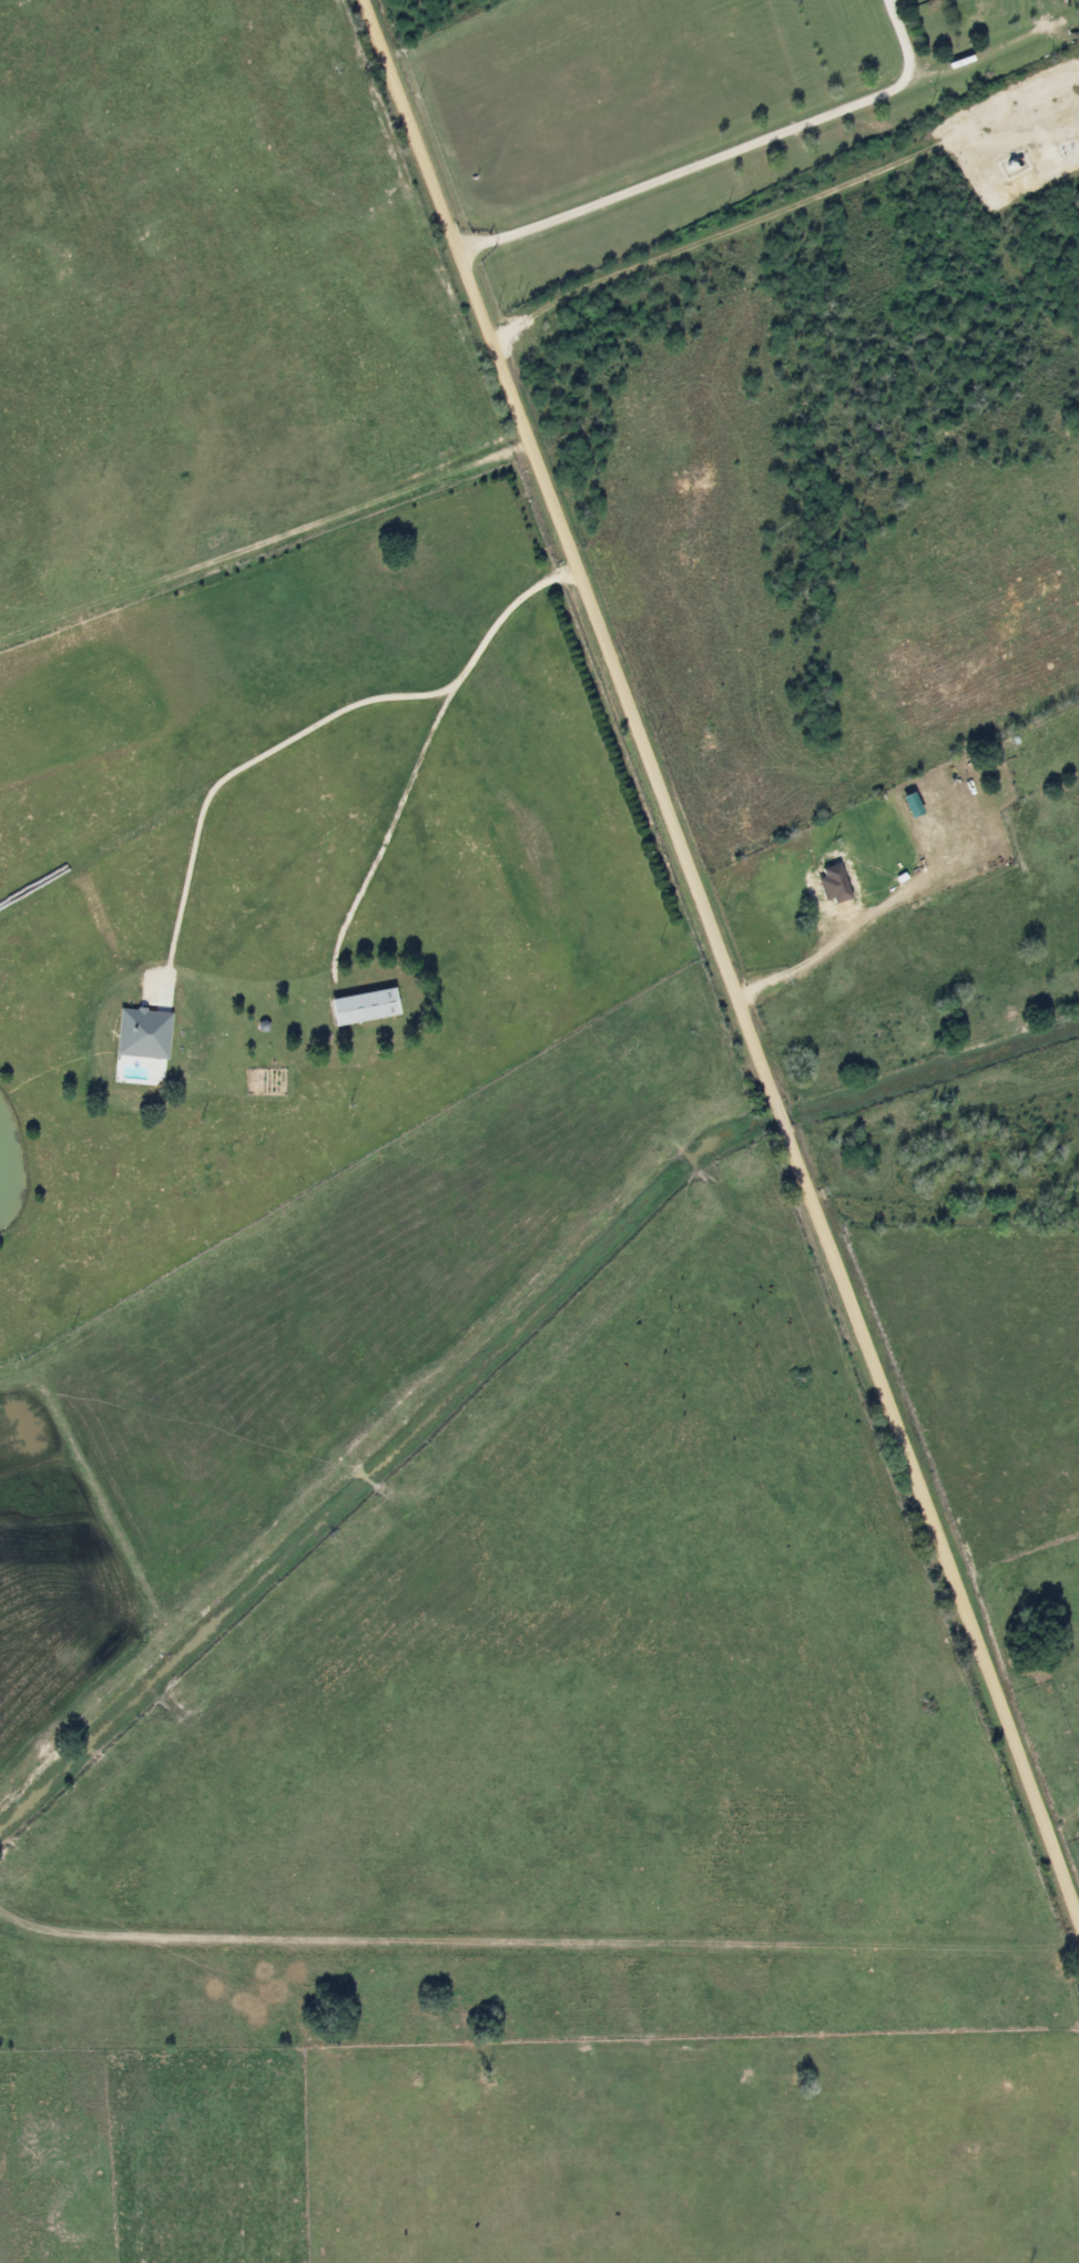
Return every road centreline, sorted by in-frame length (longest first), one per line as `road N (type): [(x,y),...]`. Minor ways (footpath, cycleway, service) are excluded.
road 1 (residential): [(1078,1933),(361,0)]

